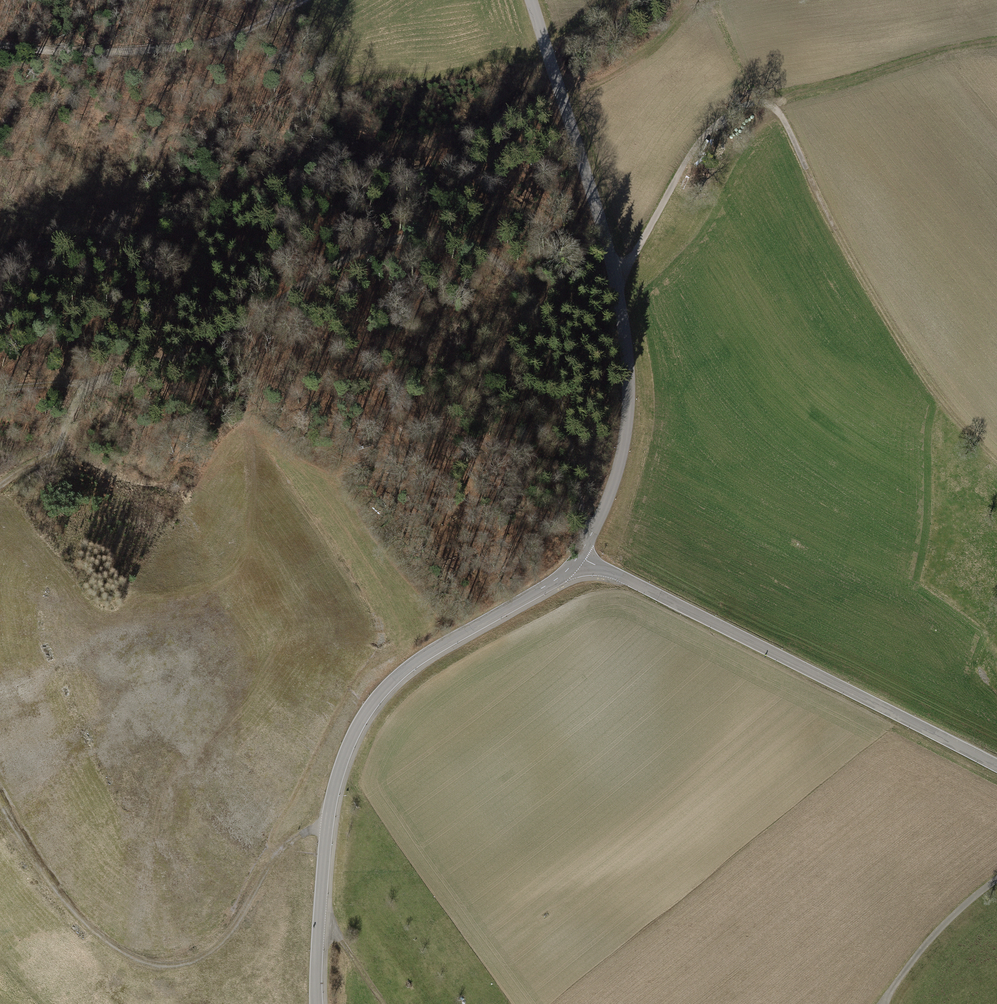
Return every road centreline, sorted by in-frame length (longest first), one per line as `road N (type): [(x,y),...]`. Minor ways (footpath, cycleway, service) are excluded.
road 1 (track): [(589,538),(537,309),(503,265),(453,242),(375,243),(223,338),(148,368),(0,391)]
road 2 (track): [(617,286),(725,109),(744,98),(767,101),(921,371),(996,460)]
road 3 (tertiary): [(531,0),(610,258),(629,369),(621,458),(578,558)]
road 4 (tertiary): [(578,558),(552,583),(416,662),(363,717),(330,807),(317,1003)]
road 5 (tertiary): [(996,766),(578,558)]
road 6 (track): [(328,824),(281,849),(218,945),(162,965),(127,953),(75,910),(0,801)]
road 7 (track): [(0,44),(179,47),(236,34),(280,13)]
road 8 (track): [(584,548),(470,471),(409,461),(350,468)]
road 9 (track): [(0,381),(103,295),(192,255)]
road 10 (track): [(996,879),(927,942),(882,1003)]
road 11 (track): [(0,487),(60,447),(88,382)]

